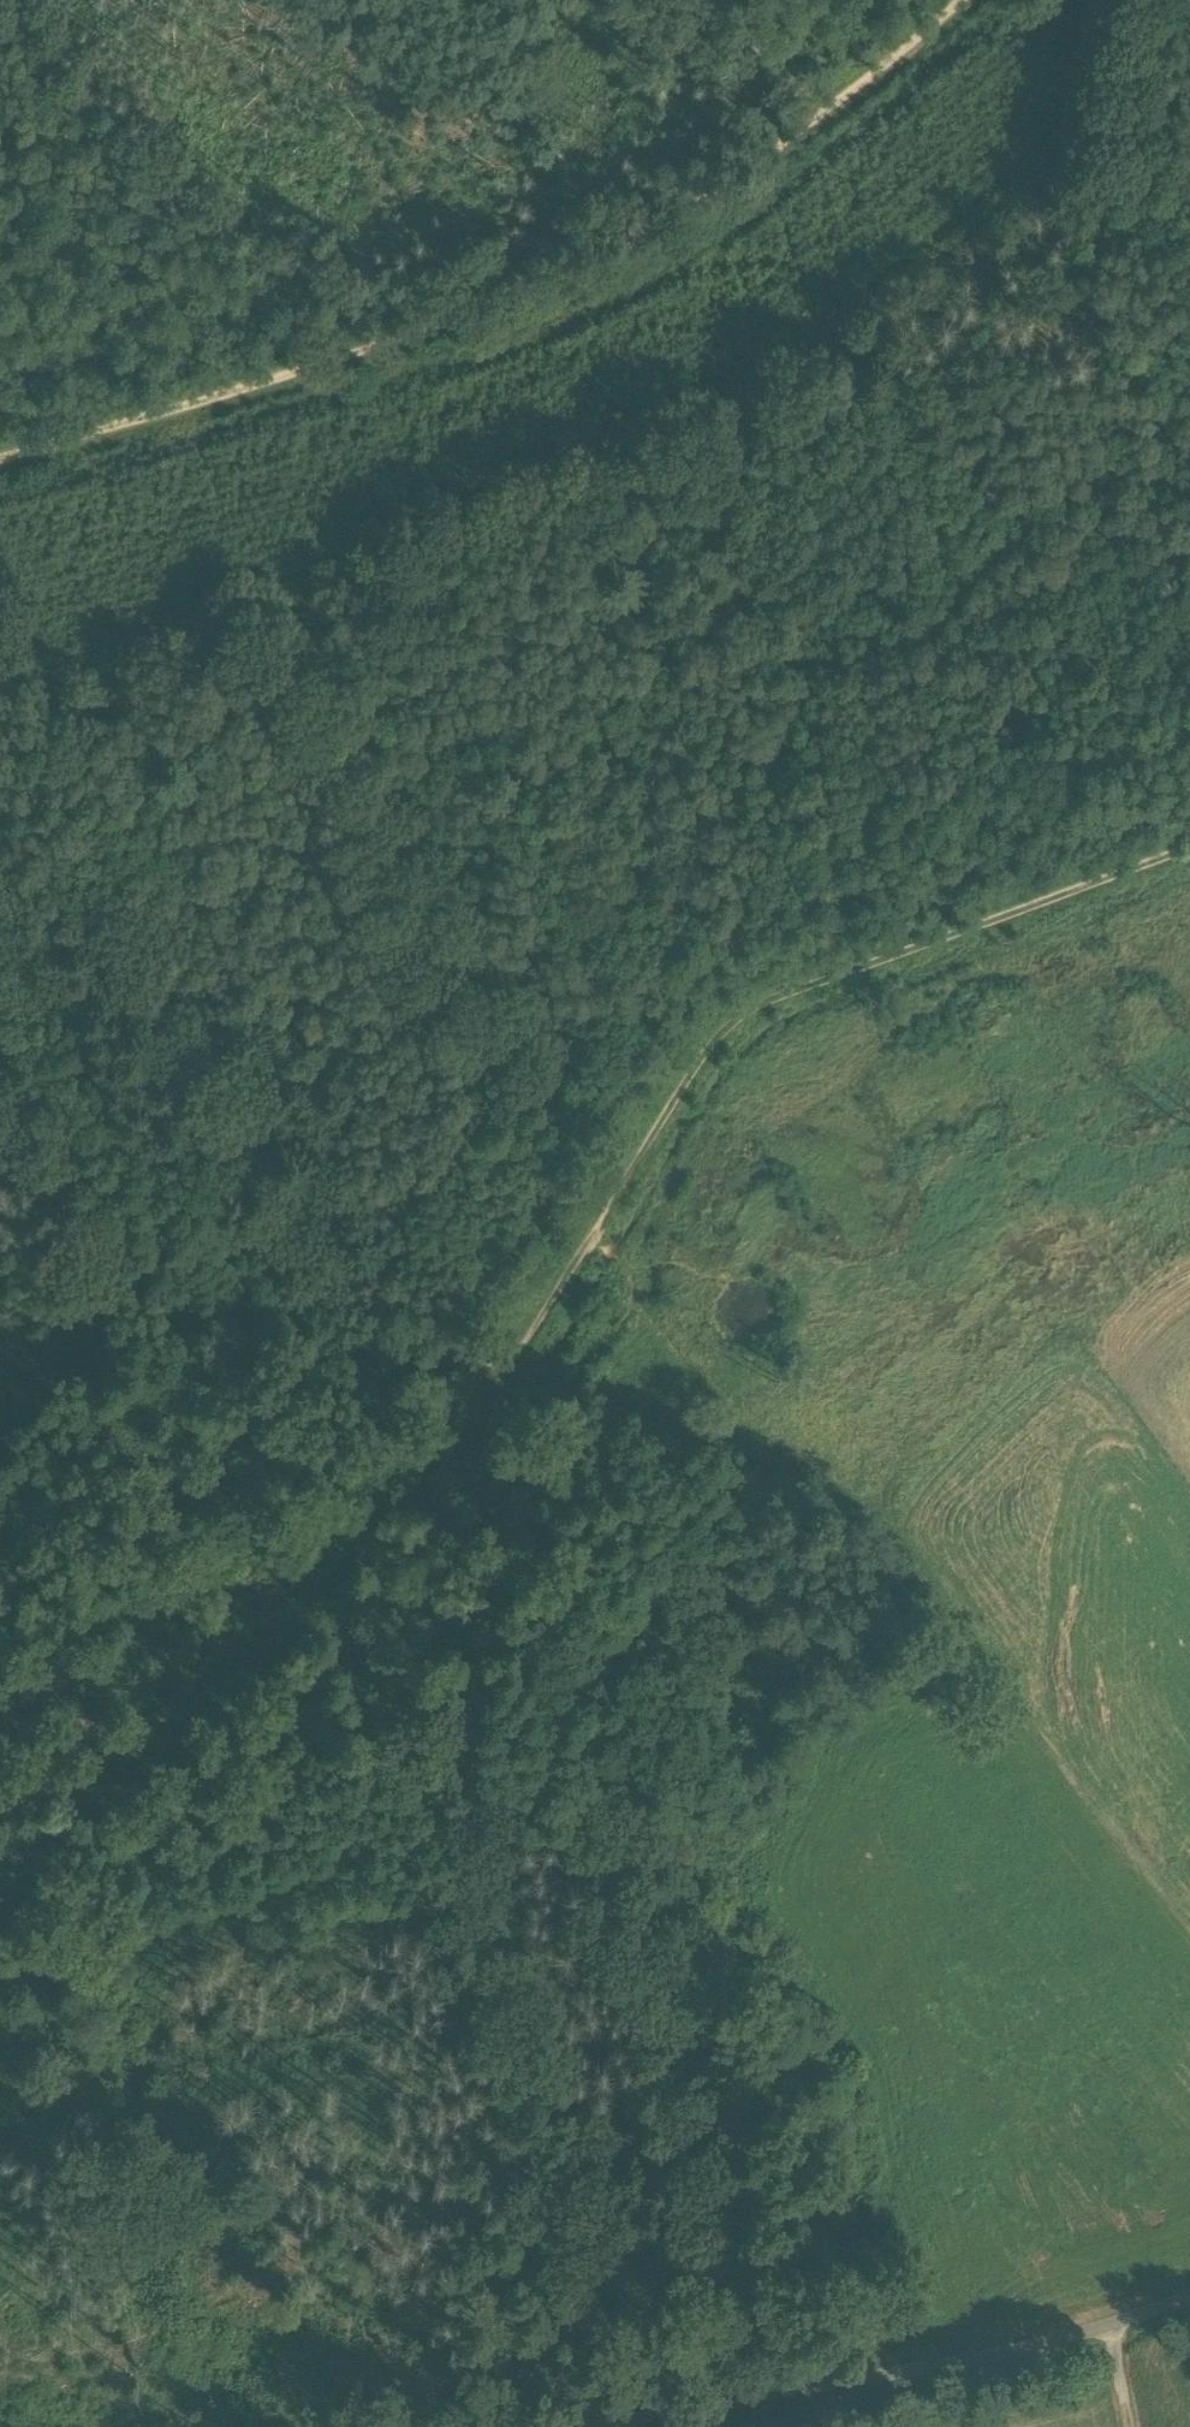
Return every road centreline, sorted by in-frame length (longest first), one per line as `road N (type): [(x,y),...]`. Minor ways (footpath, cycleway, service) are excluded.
road 1 (track): [(987,0),(695,243),(564,317),(0,474)]
road 2 (track): [(565,1400),(897,1552),(1189,1932)]
road 3 (track): [(1110,2333),(1019,2357),(605,2426)]

